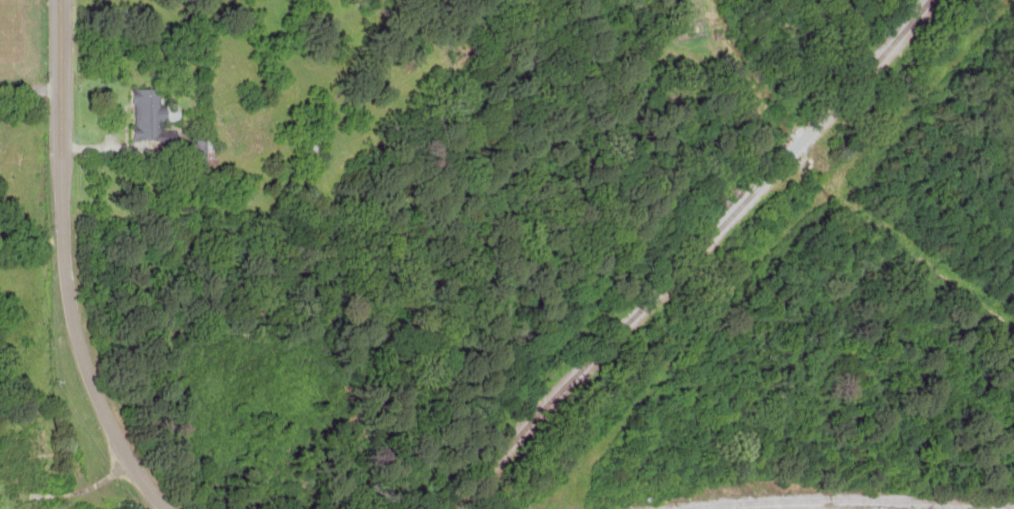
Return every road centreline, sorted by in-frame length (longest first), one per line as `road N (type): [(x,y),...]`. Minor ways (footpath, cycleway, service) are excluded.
road 1 (residential): [(166,508),(117,444),(80,361),(62,278),(56,0)]

